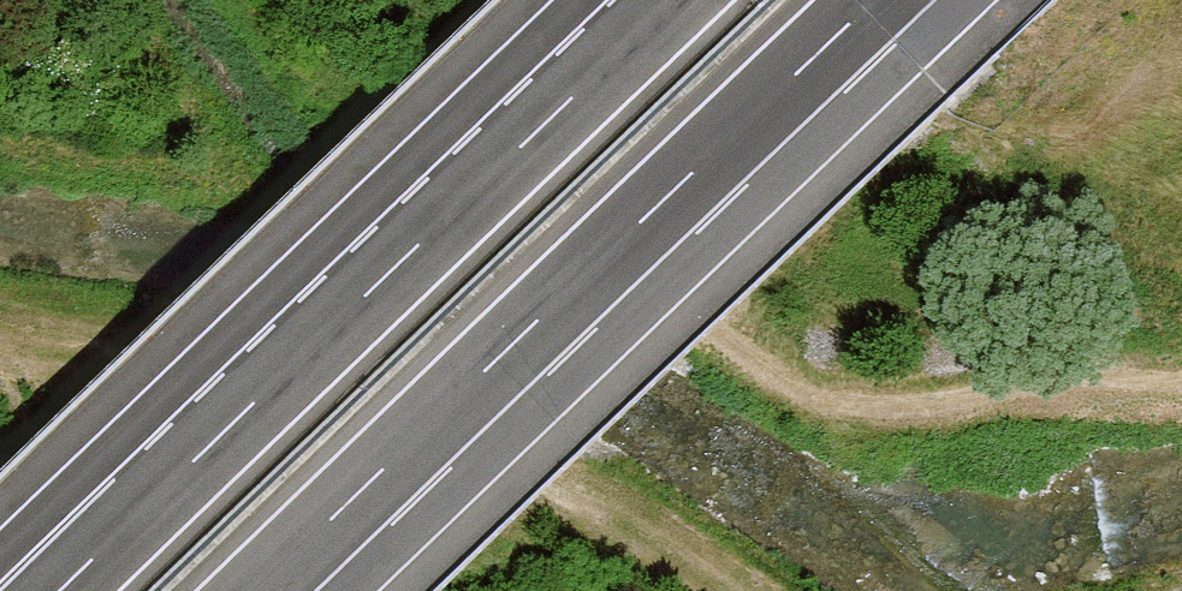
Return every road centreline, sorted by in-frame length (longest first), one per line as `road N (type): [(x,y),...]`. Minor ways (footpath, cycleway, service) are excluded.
road 1 (motorway): [(259,590),(874,0)]
road 2 (motorway): [(674,0),(173,478)]
road 3 (motorway): [(173,478),(27,590)]
road 4 (track): [(0,482),(140,590)]
road 5 (motorway): [(173,478),(58,590)]

